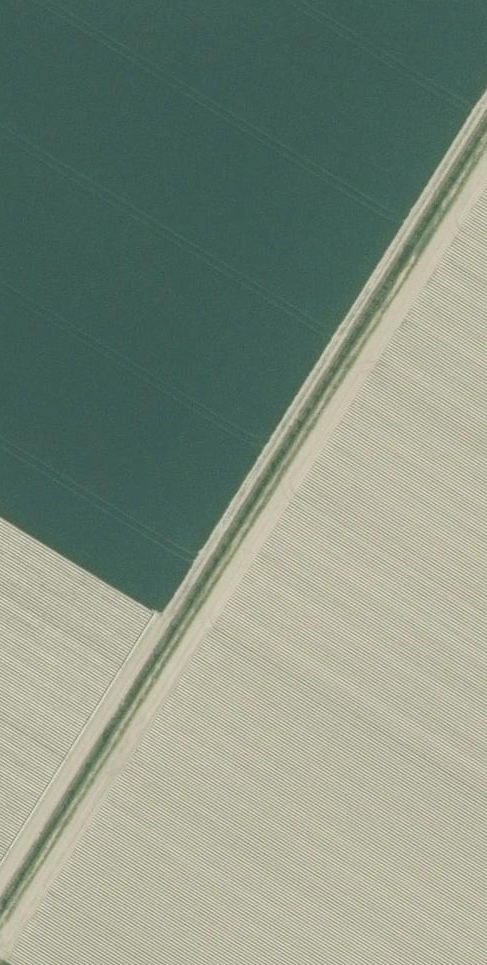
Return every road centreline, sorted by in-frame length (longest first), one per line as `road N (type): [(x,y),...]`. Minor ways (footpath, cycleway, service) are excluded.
road 1 (track): [(486,160),(0,956)]

